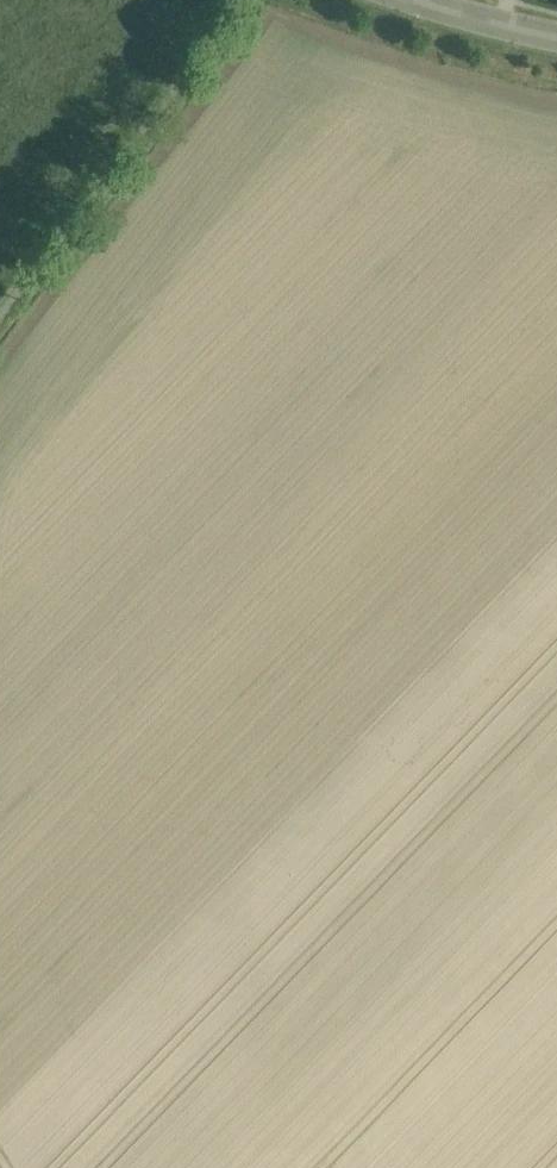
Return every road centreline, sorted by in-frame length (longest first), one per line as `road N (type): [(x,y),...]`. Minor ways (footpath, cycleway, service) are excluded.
road 1 (residential): [(556,36),(415,0)]

